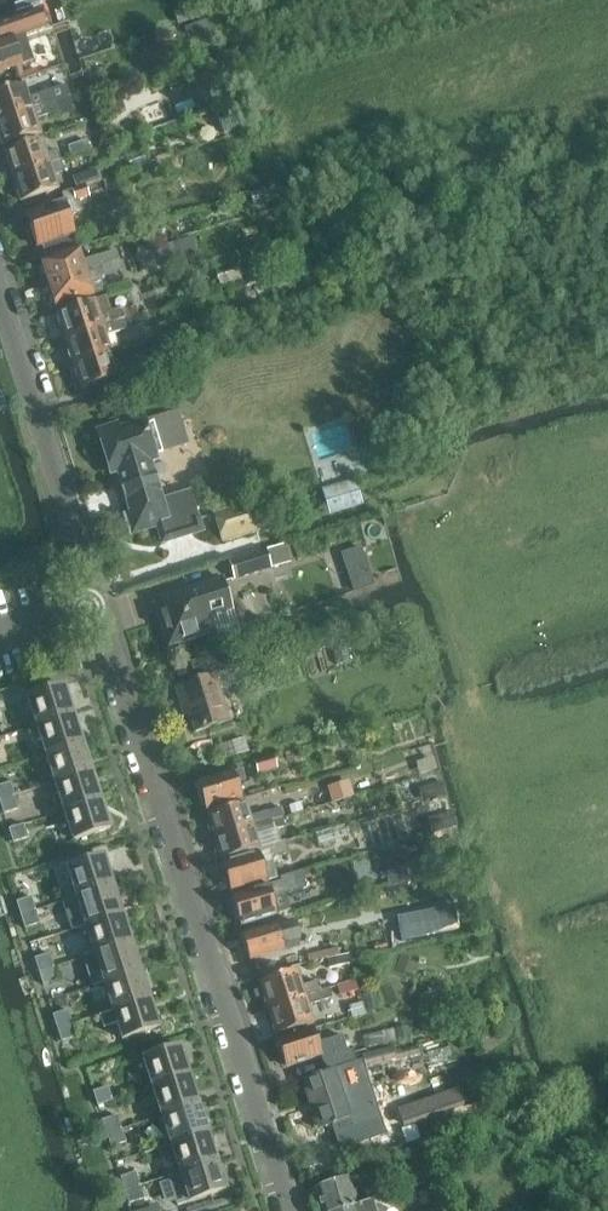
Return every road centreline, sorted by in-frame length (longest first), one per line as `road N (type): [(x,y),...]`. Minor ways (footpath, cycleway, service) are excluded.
road 1 (unclassified): [(291,1210),(92,607)]
road 2 (unclassified): [(92,607),(53,442),(0,290)]

